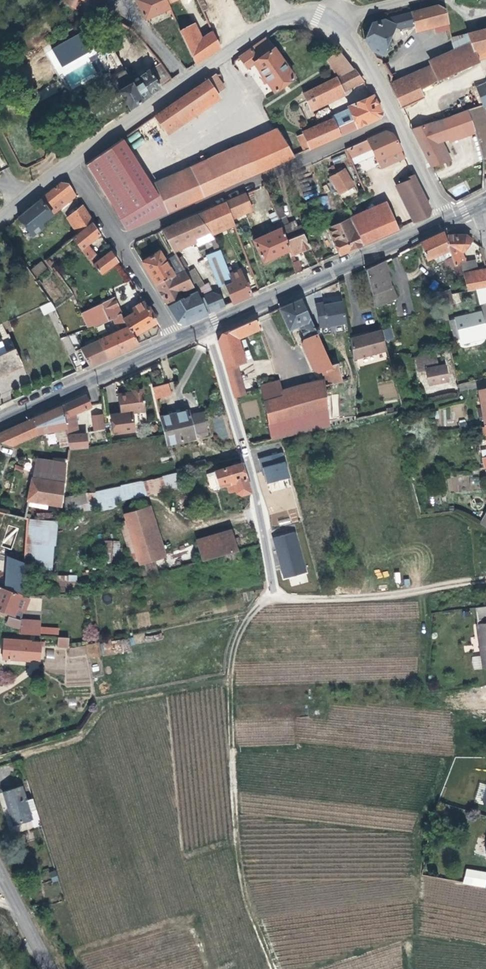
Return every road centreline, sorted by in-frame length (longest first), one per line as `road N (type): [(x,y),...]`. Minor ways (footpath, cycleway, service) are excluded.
road 1 (track): [(0,761),(78,738),(104,702),(233,677),(238,634),(277,593),(362,596),(485,581)]
road 2 (residential): [(121,244),(397,120)]
road 3 (track): [(276,968),(245,888),(233,677)]
road 4 (residential): [(206,327),(277,593)]
road 5 (secondary): [(446,218),(206,327)]
road 6 (residential): [(72,161),(283,15)]
road 7 (secondary): [(177,341),(0,418)]

